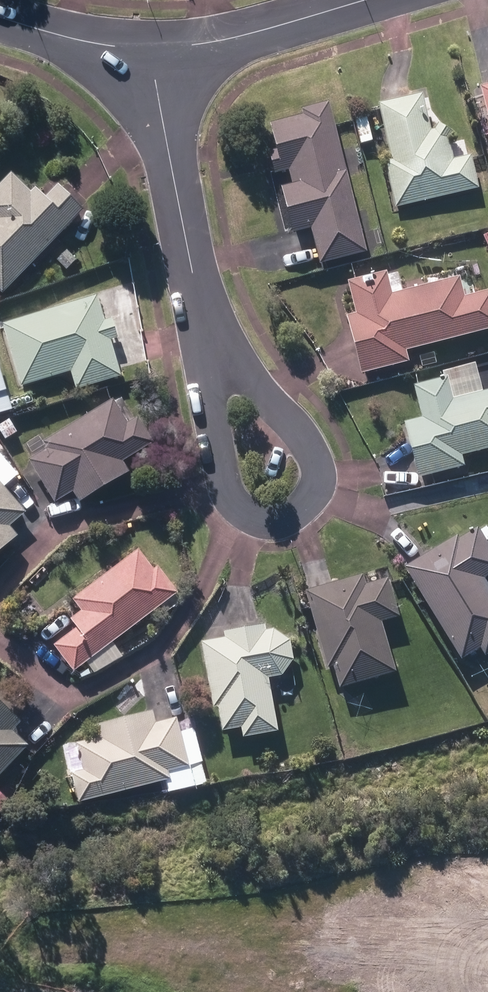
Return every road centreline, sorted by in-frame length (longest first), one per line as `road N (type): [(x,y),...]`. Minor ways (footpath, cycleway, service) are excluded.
road 1 (residential): [(315,480),(313,501),(293,517),(268,522),(231,498),(211,443),(203,326)]
road 2 (residential): [(203,326),(150,53)]
road 3 (residential): [(354,0),(245,35),(150,53)]
road 4 (residential): [(203,326),(299,437),(315,480)]
road 5 (residential): [(150,53),(0,16)]

